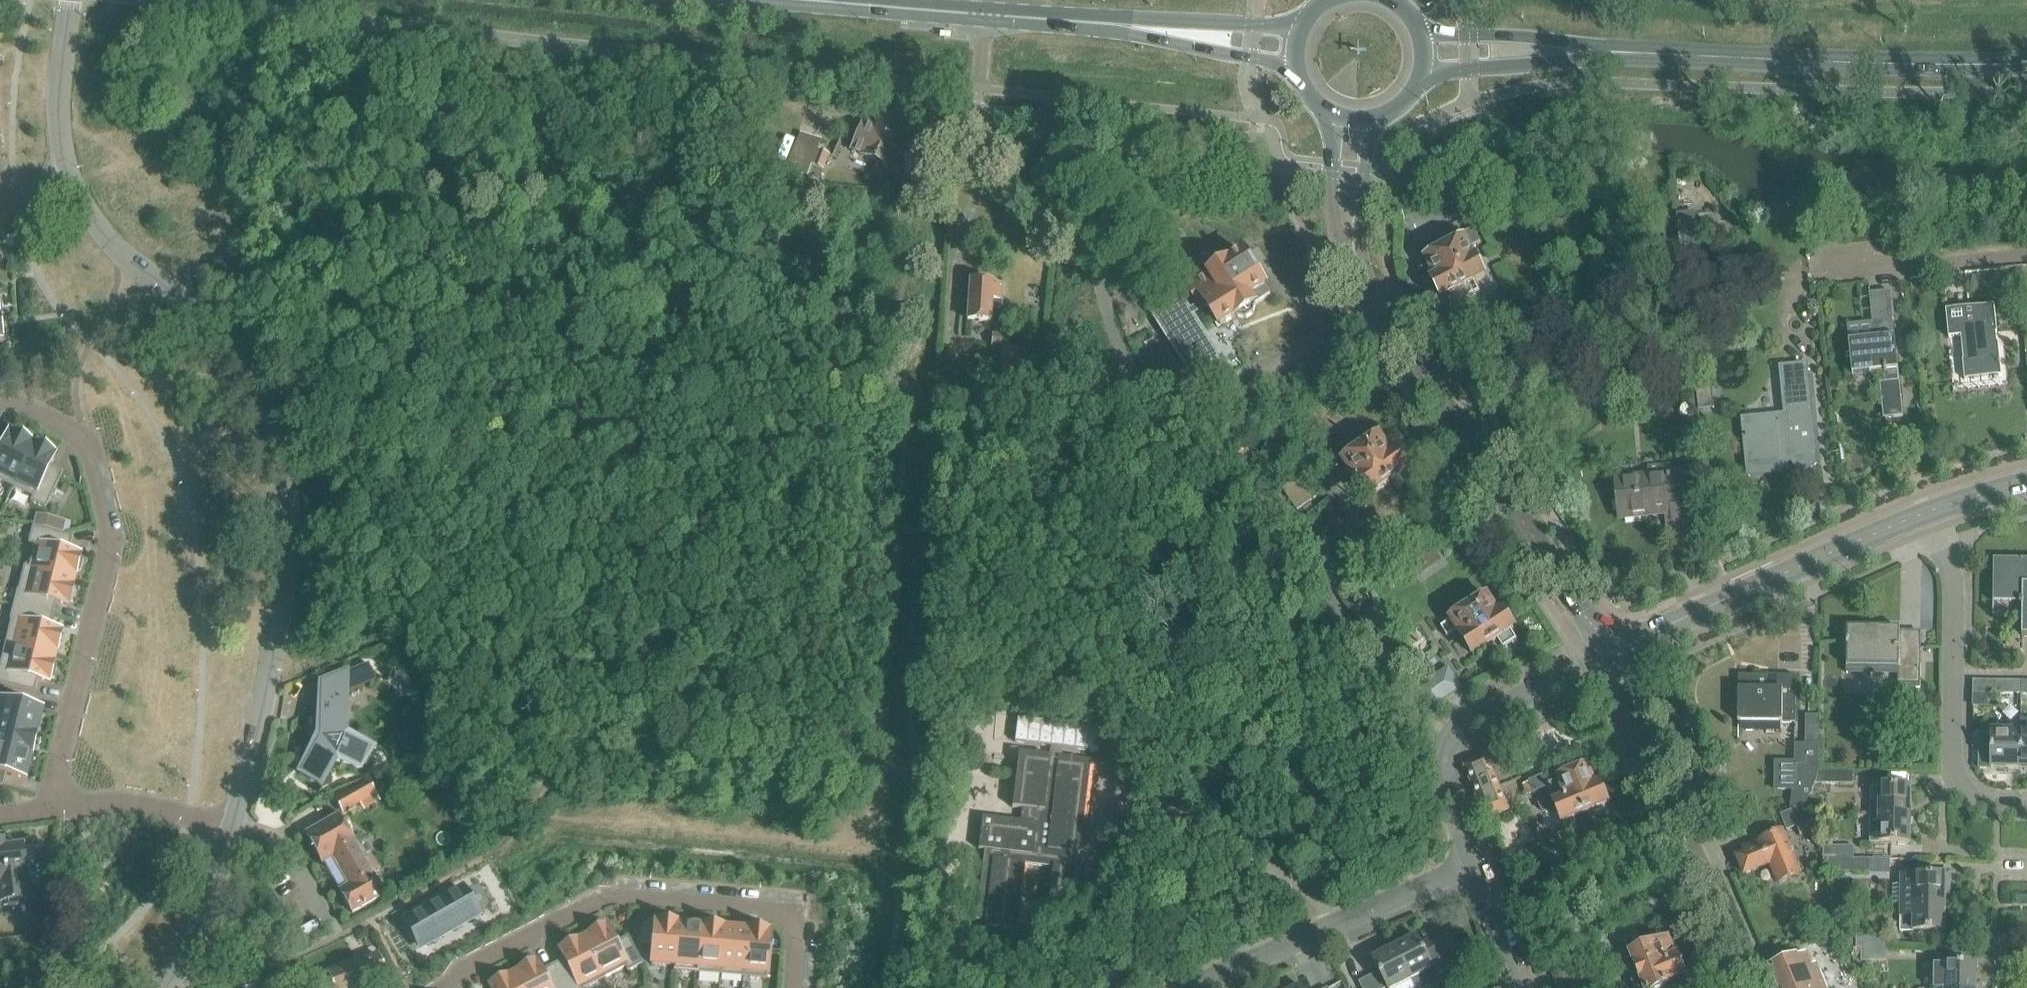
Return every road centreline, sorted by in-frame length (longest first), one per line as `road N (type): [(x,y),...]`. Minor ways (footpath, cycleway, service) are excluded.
road 1 (residential): [(233,826),(286,585),(273,412),(231,343),(114,244),(71,182)]
road 2 (secondary): [(1423,47),(1759,60),(2026,58)]
road 3 (tertiary): [(1611,637),(1580,608),(1364,282),(1346,196),(1354,118)]
road 4 (secondary): [(813,0),(1296,44)]
road 5 (residential): [(0,404),(20,405),(82,440),(111,520),(48,806)]
road 6 (residential): [(790,987),(793,937),(781,915),(619,896),(426,987)]
road 7 (residential): [(1750,987),(1611,637)]
road 8 (residential): [(2026,803),(1999,802),(1963,778),(1953,578),(1925,514)]
road 9 (tertiary): [(1611,637),(1644,637),(1925,514)]
road 10 (residential): [(1474,865),(1437,767),(1447,726),(1459,712),(1611,637)]
road 11 (residential): [(1195,987),(1474,865)]
road 12 (residential): [(48,806),(127,801),(233,826)]
road 13 (residential): [(71,182),(60,124),(72,0)]
road 14 (residential): [(167,987),(204,919),(233,826)]
road 15 (residential): [(1519,987),(1474,865)]

